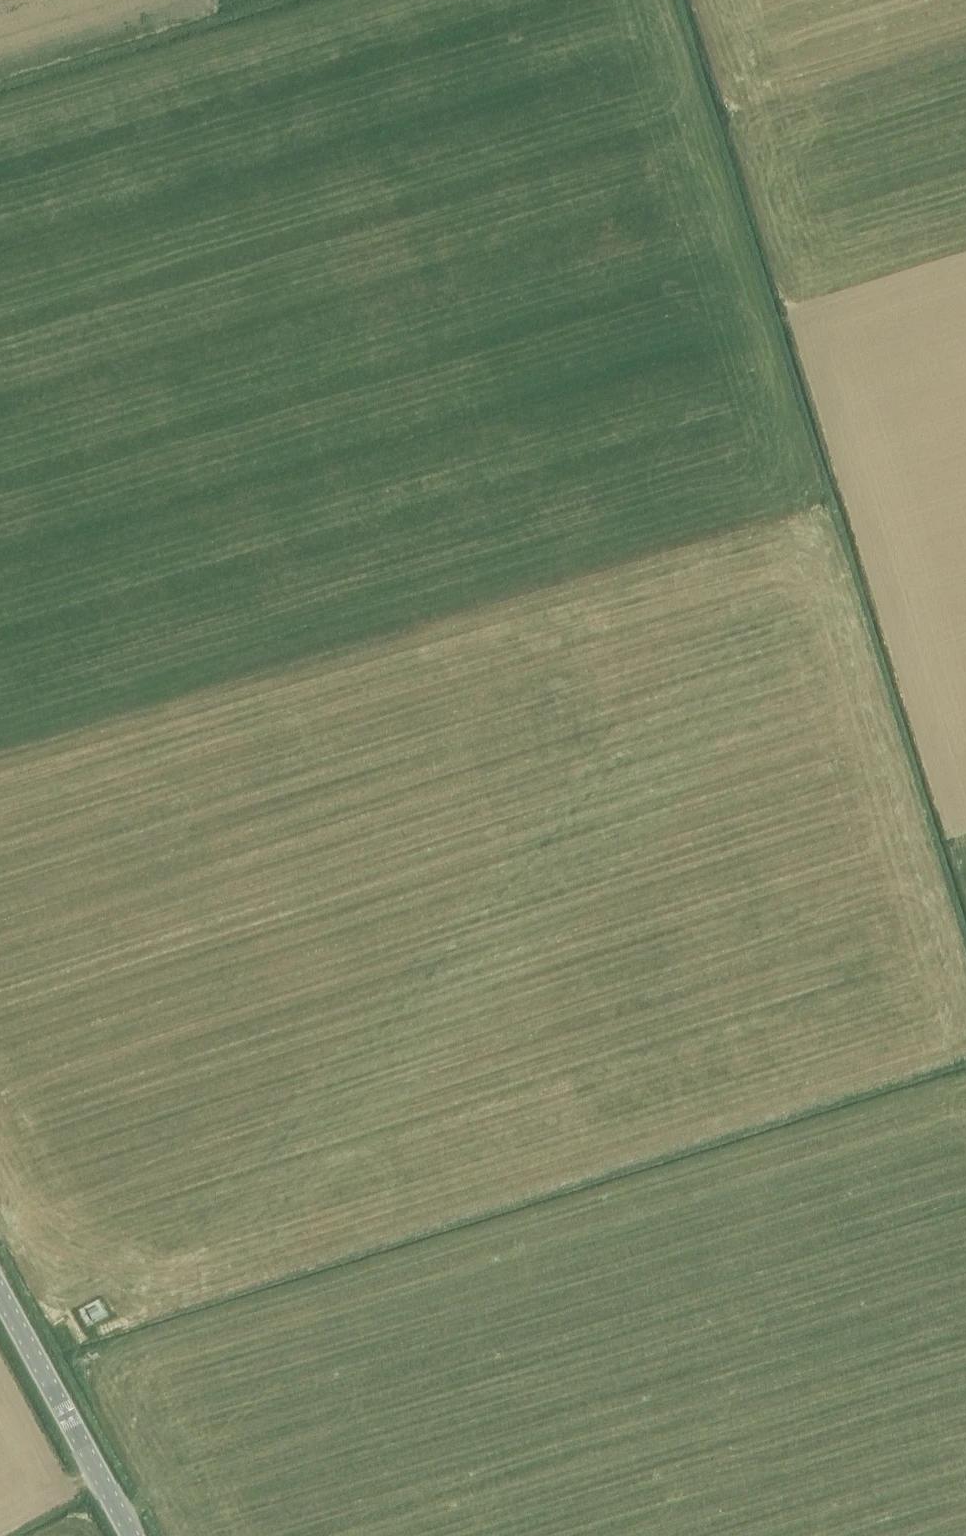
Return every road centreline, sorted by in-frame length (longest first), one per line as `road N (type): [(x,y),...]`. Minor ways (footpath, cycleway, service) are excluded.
road 1 (tertiary): [(133,1535),(0,1291)]

